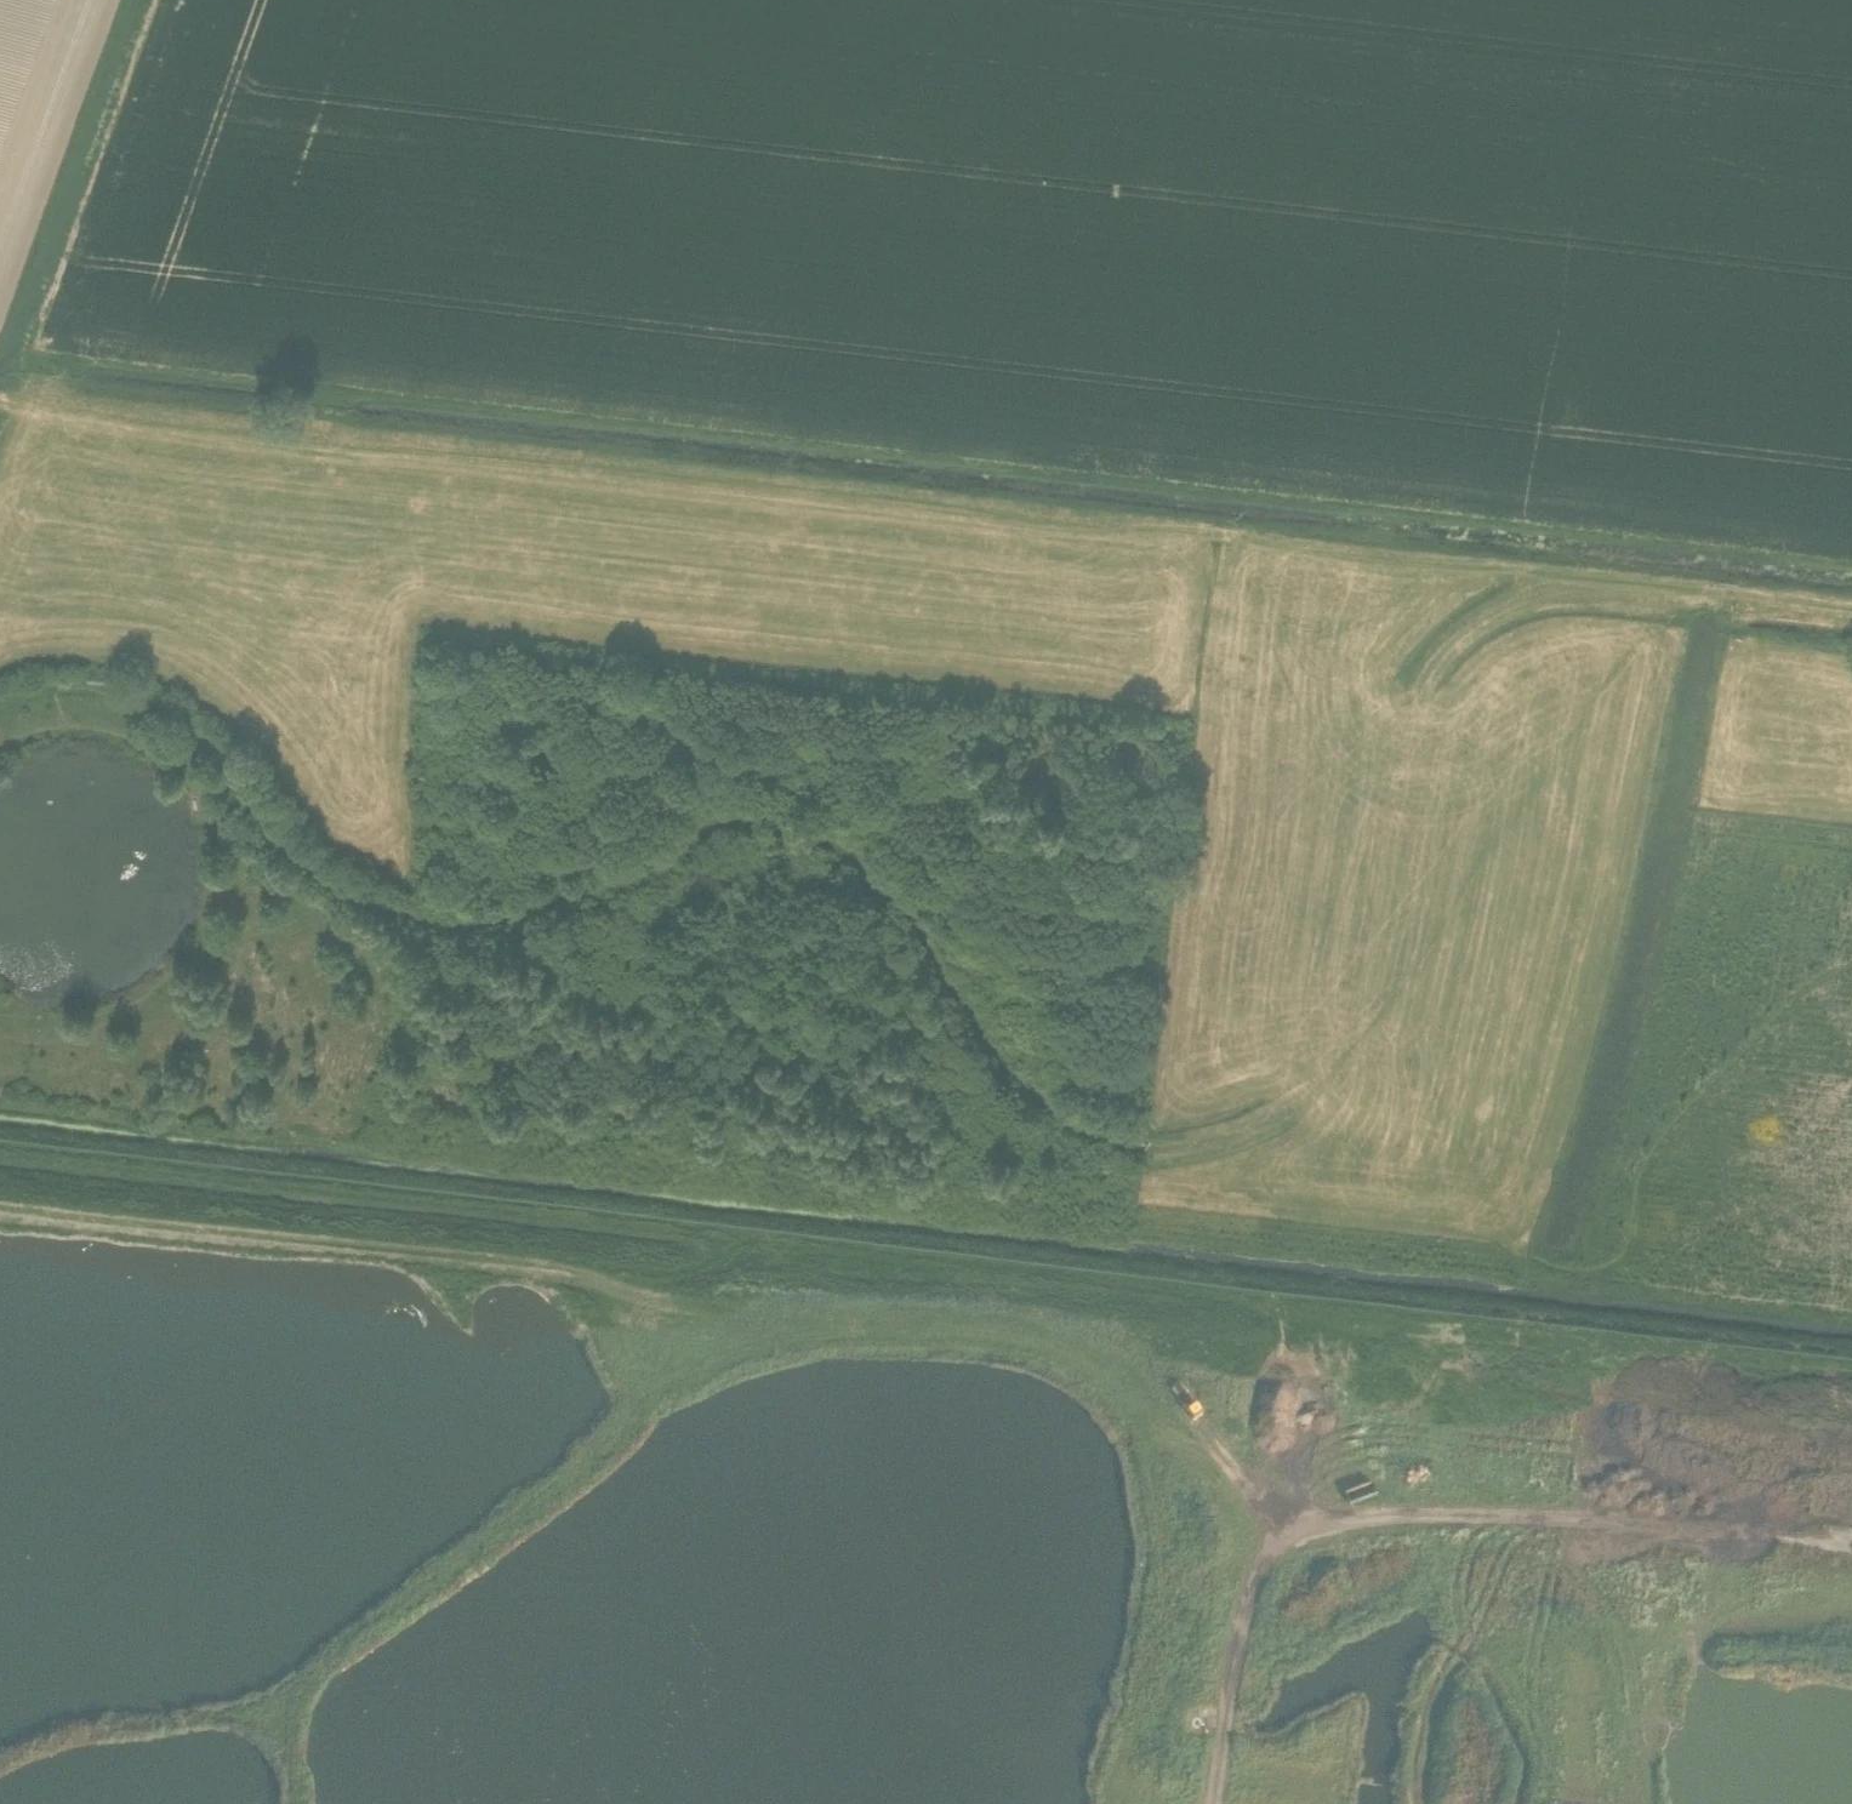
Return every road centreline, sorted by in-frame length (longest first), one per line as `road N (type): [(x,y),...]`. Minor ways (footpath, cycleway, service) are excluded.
road 1 (track): [(1414,1803),(1426,1702),(1492,1632)]
road 2 (track): [(1733,600),(1851,615)]

